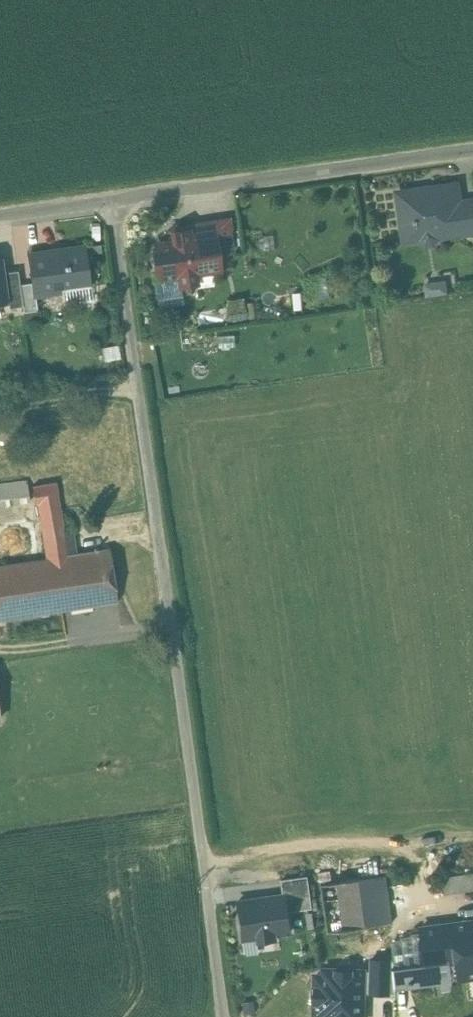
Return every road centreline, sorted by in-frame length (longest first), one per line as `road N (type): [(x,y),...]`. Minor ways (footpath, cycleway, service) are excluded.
road 1 (residential): [(224,1016),(108,200)]
road 2 (residential): [(108,200),(472,149)]

